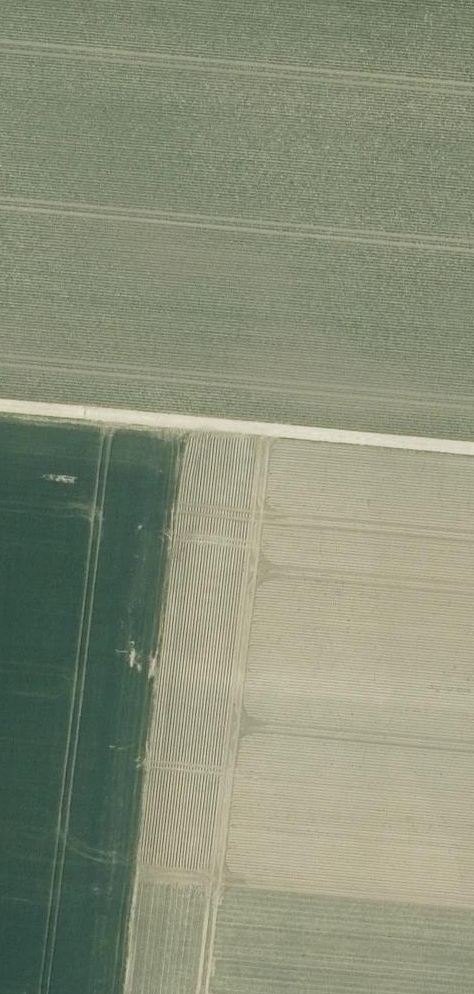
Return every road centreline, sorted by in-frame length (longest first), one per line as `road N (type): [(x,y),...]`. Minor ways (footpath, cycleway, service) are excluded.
road 1 (track): [(0,408),(473,451)]

